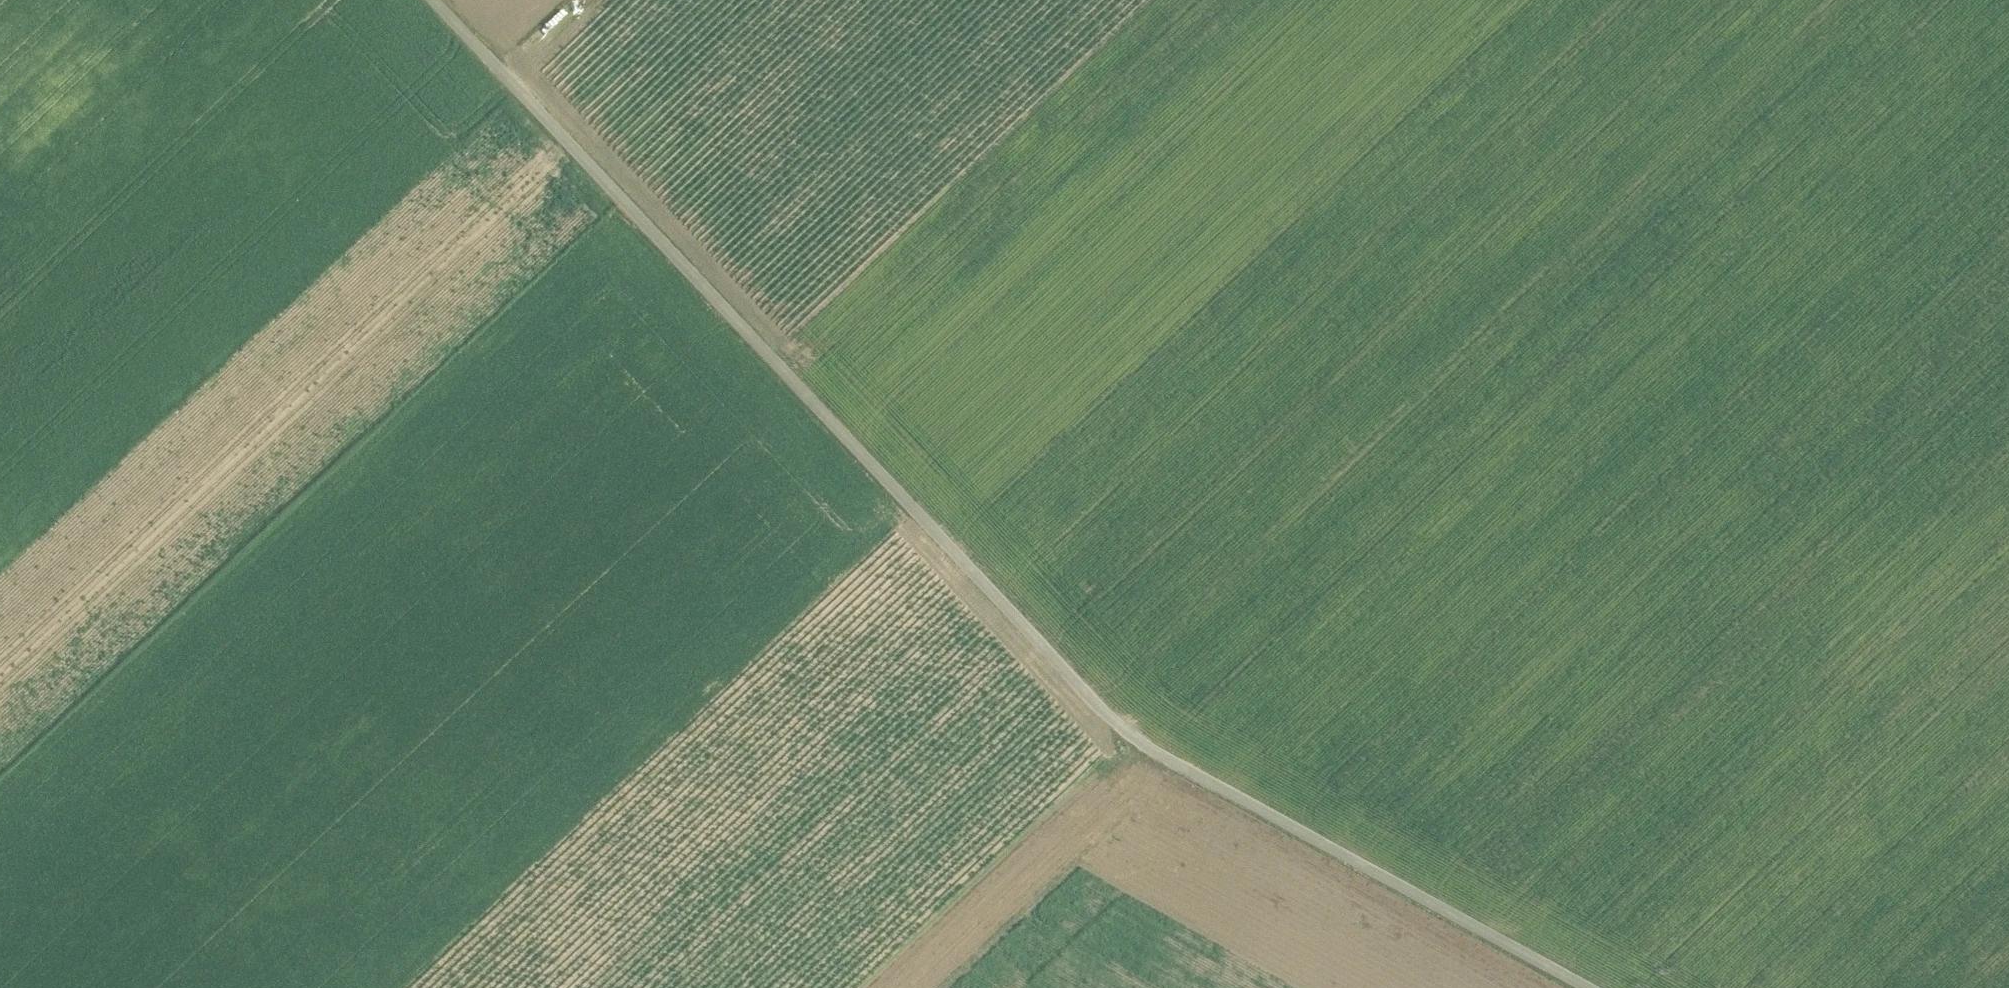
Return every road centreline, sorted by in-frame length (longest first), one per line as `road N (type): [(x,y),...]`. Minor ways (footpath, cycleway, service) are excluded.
road 1 (unclassified): [(438,0),(1150,749),(1587,987)]

